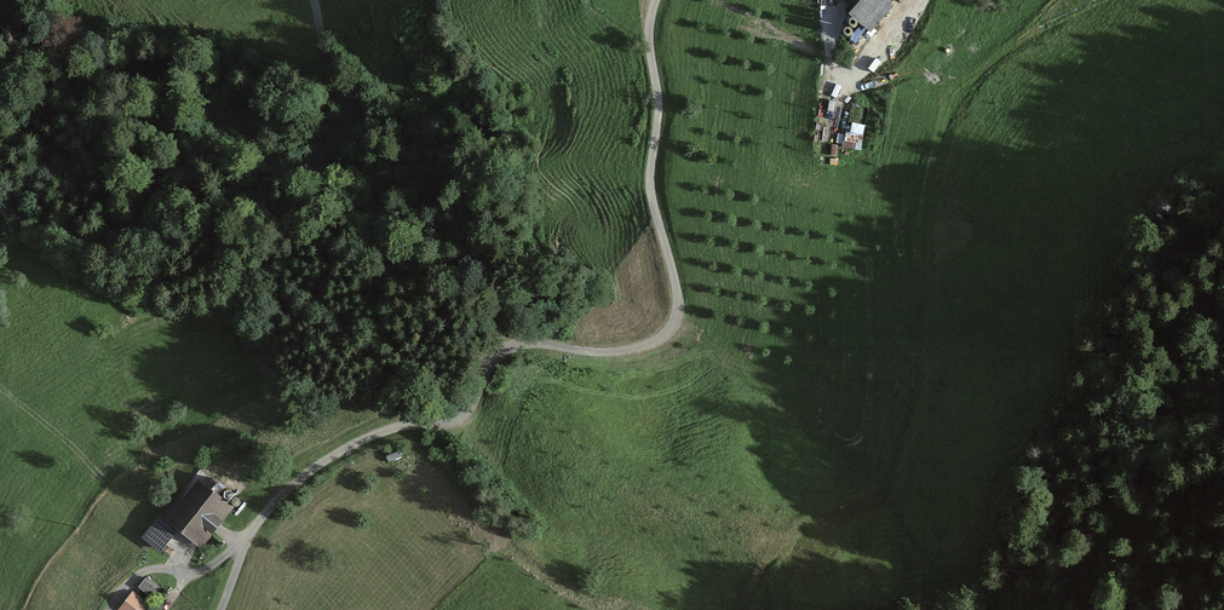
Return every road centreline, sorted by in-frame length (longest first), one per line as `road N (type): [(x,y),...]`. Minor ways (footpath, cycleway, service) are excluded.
road 1 (track): [(797,609),(786,577),(797,532),(899,478),(925,363),(927,240),(953,83),(916,51),(883,44)]
road 2 (track): [(483,382),(499,354),(516,346),(629,350),(661,338),(675,320),(678,297),(650,180),(659,105),(649,41),(655,0)]
road 3 (track): [(314,0),(327,64),(345,99),(346,131),(321,152),(183,151),(143,216),(119,229)]
road 4 (track): [(249,539),(271,506),(314,468),(388,429),(453,419),(483,382)]
road 5 (track): [(953,83),(1046,23),(1103,0)]
road 6 (track): [(119,229),(0,211)]

